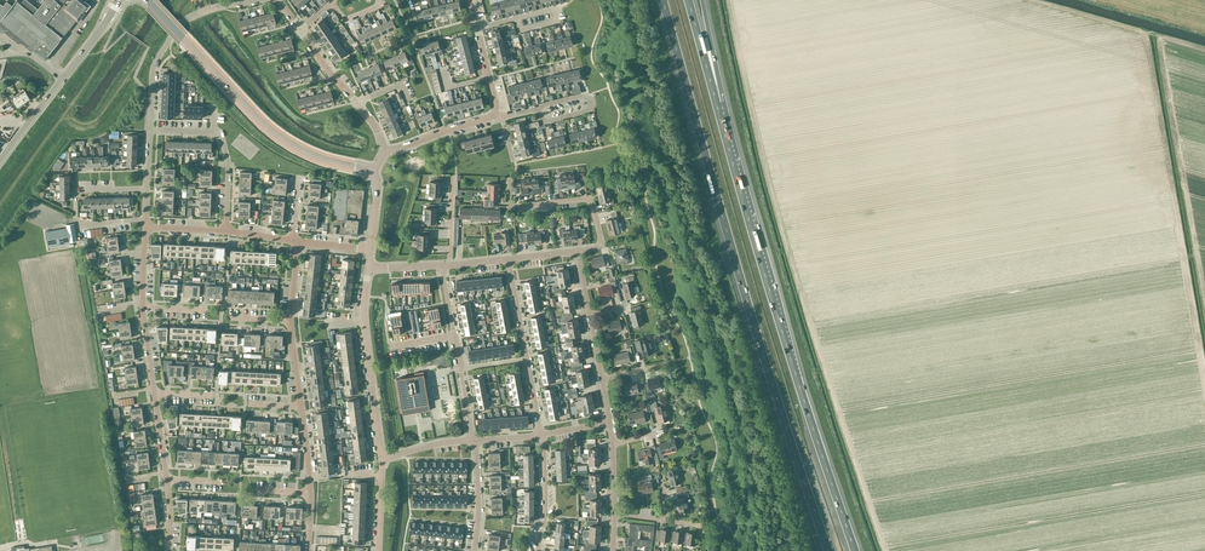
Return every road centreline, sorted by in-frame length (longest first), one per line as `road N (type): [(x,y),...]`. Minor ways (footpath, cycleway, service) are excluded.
road 1 (motorway): [(663,0),(759,340),(829,550)]
road 2 (motorway): [(855,550),(717,104)]
road 3 (track): [(1204,377),(1147,41),(1136,29)]
road 4 (unclassified): [(370,172),(273,132),(148,0)]
road 5 (secondary): [(0,162),(119,0)]
road 6 (residential): [(150,130),(152,70),(181,23),(216,7),(261,0)]
road 7 (unclassified): [(380,457),(364,323),(368,267)]
road 8 (residential): [(577,251),(603,246),(590,198),(509,207),(509,178)]
road 9 (residential): [(541,435),(508,259)]
road 10 (residential): [(226,231),(221,132),(150,130)]
road 11 (residential): [(538,107),(582,95),(592,101),(586,111),(542,123),(539,115)]

